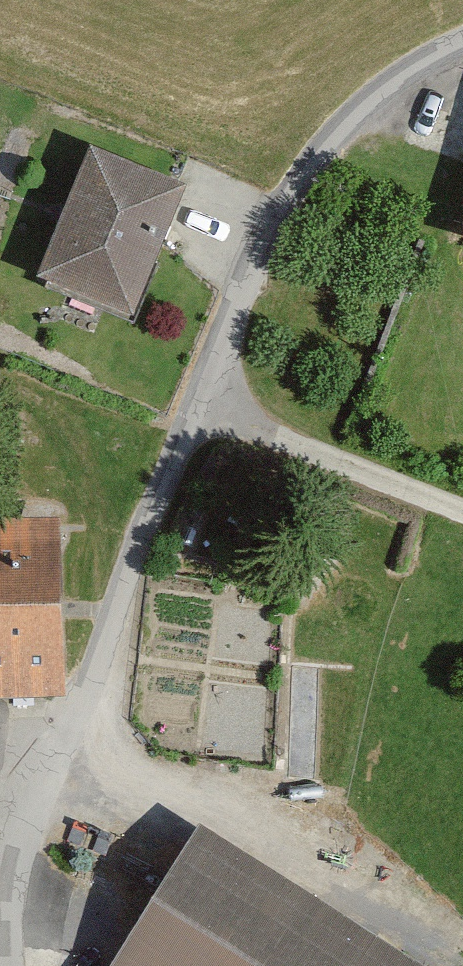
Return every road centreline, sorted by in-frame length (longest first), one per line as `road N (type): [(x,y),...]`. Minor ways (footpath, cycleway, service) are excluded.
road 1 (unclassified): [(8,965),(19,849),(287,195),(346,122),(401,73),(462,45)]
road 2 (track): [(196,410),(462,515)]

